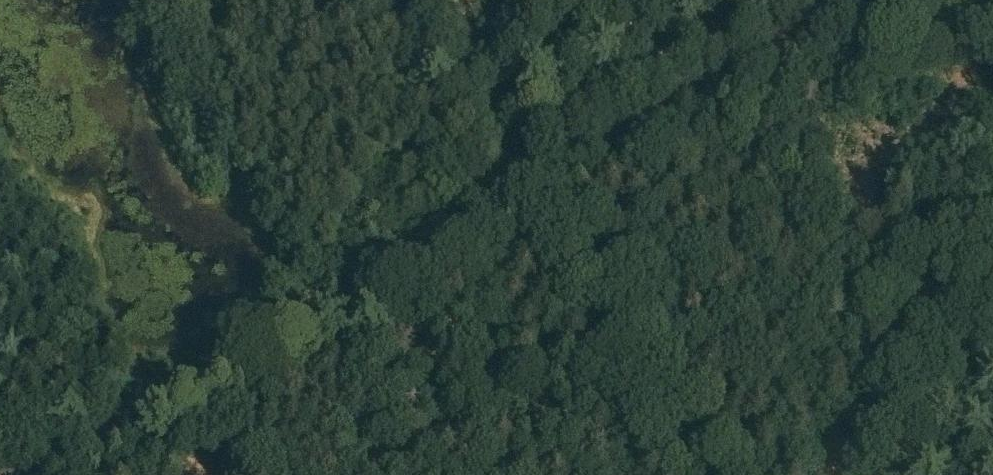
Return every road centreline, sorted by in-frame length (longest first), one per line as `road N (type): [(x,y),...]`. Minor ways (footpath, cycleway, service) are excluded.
road 1 (unclassified): [(878,0),(28,474)]
road 2 (track): [(370,0),(539,191),(683,474)]

